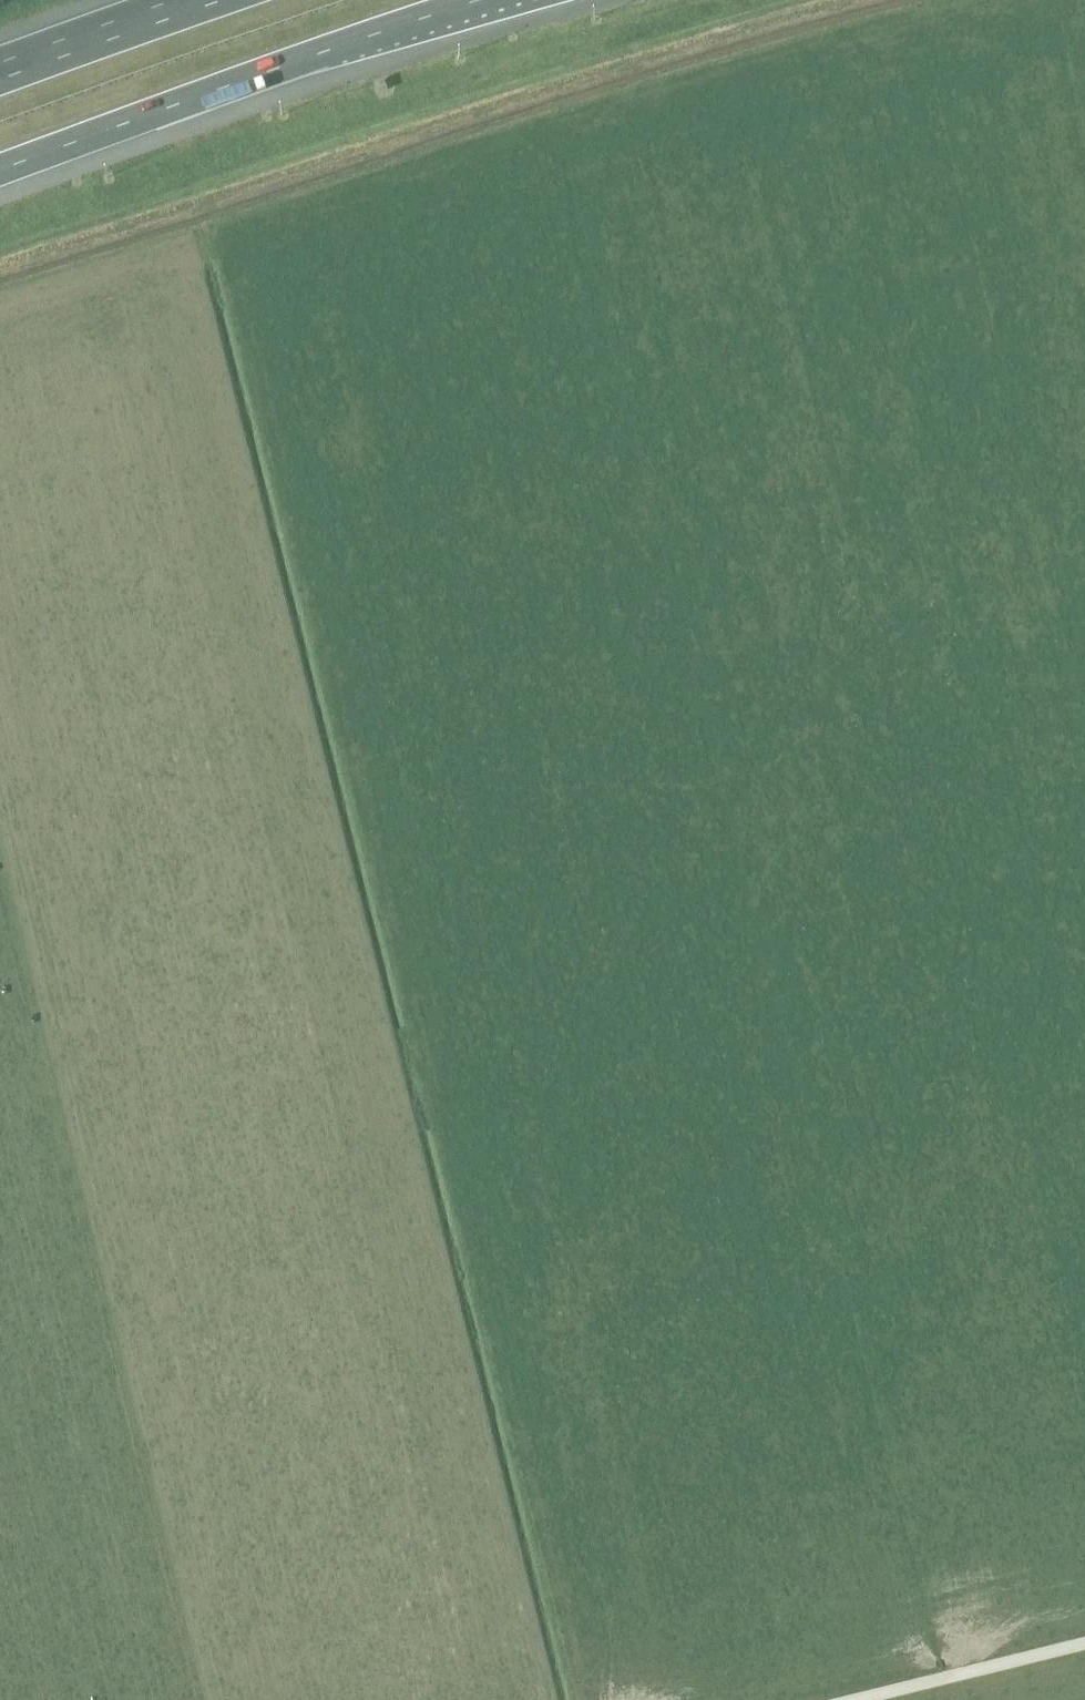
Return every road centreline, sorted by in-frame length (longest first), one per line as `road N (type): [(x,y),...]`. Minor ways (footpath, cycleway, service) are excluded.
road 1 (motorway): [(0,169),(481,0)]
road 2 (motorway): [(201,0),(0,71)]

